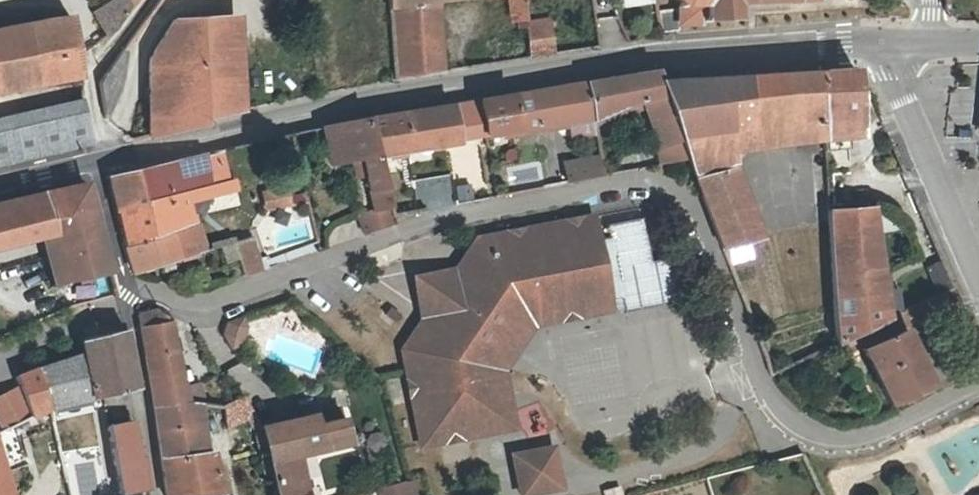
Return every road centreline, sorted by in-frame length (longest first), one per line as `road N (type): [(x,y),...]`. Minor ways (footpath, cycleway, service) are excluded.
road 1 (residential): [(121,293),(226,303),(528,206),(660,185),(701,232),(776,429),(860,457),(978,391)]
road 2 (tertiary): [(874,39),(656,56),(331,106),(104,161)]
road 3 (tertiary): [(978,284),(874,39)]
road 4 (residential): [(157,494),(121,293)]
road 5 (residential): [(144,0),(88,75),(104,161)]
road 6 (residential): [(121,293),(99,179),(104,161)]

